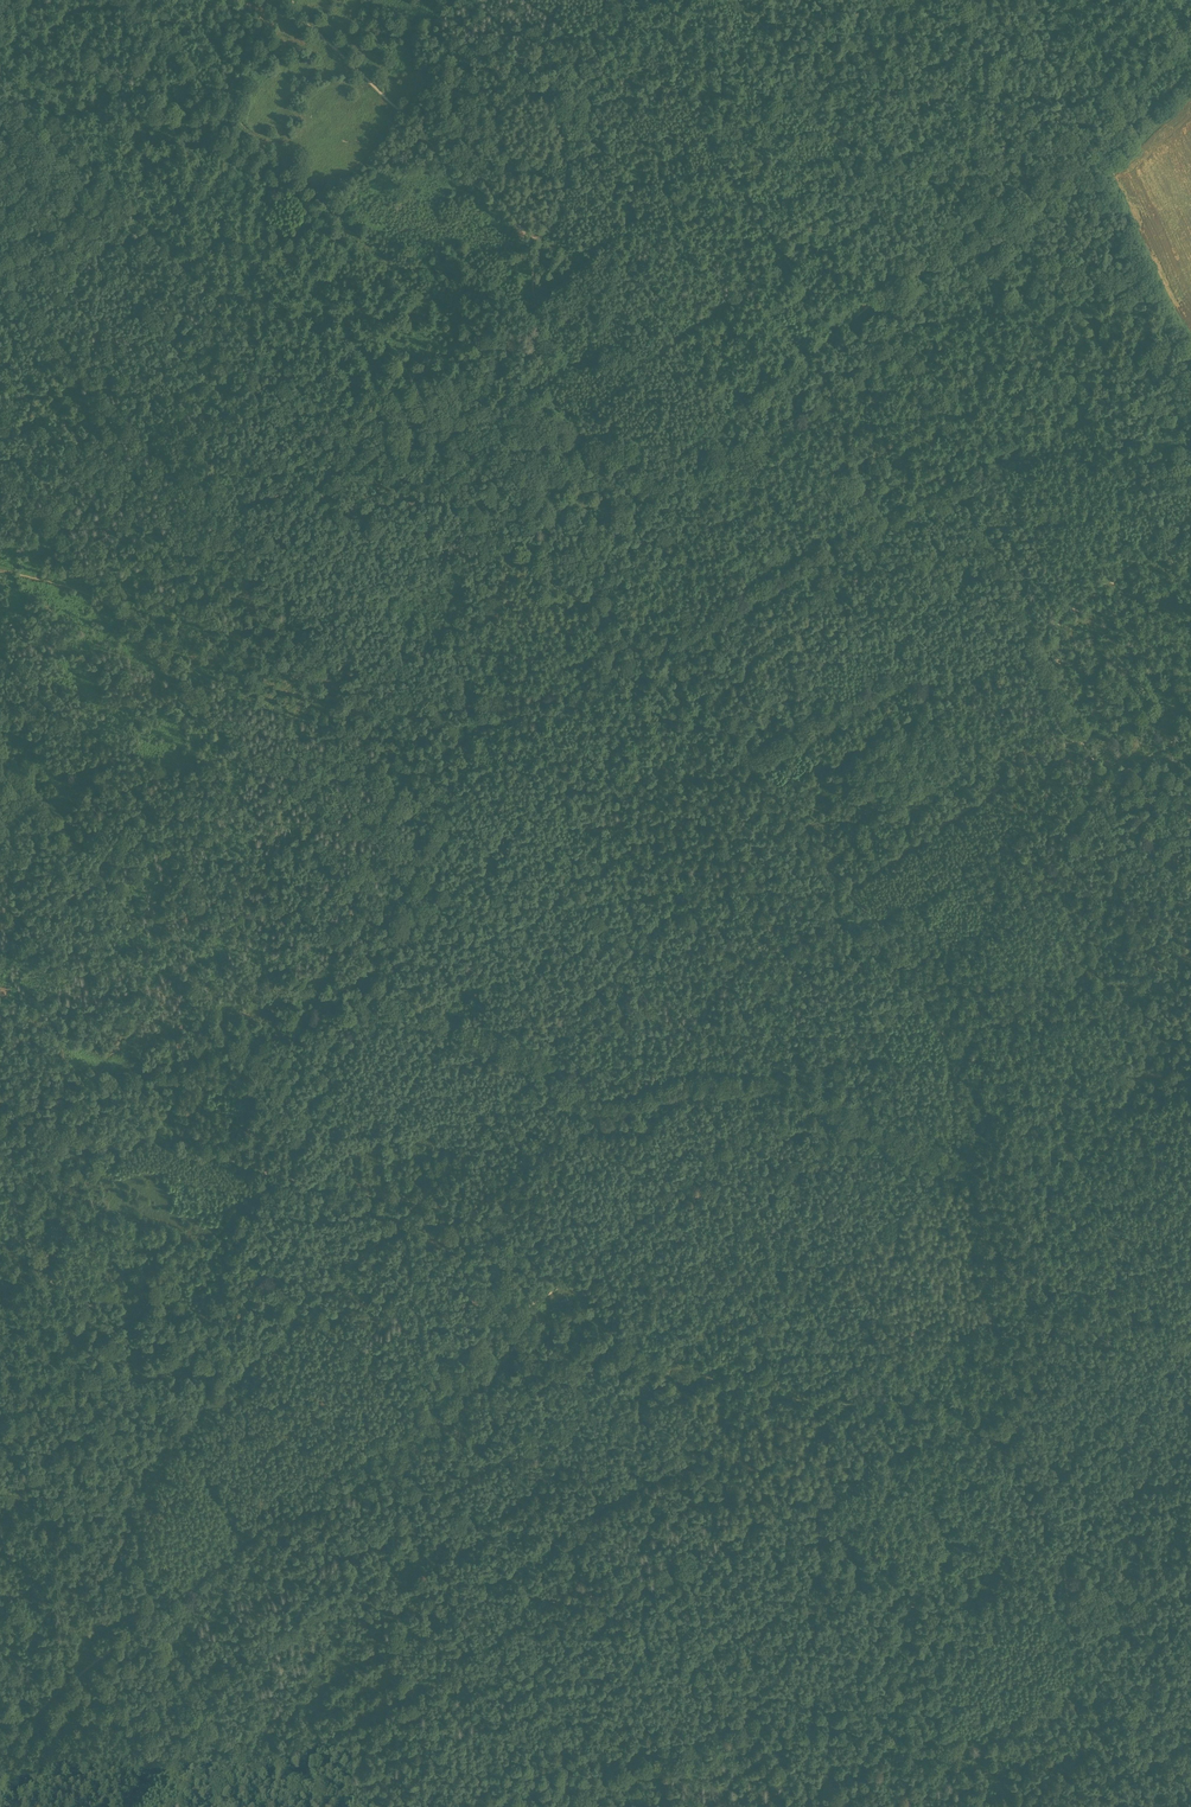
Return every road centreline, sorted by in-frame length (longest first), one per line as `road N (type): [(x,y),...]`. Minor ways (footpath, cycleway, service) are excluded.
road 1 (track): [(369,1806),(249,1750),(171,1683),(135,1537),(127,1450),(85,1365),(278,1178),(372,998)]
road 2 (track): [(564,1284),(510,1319),(0,1741)]
road 3 (track): [(564,1284),(465,1210),(278,1178),(159,1140),(107,1147),(7,1115)]
road 4 (track): [(961,386),(915,290),(935,255),(925,233),(869,188),(782,253),(723,164),(724,149),(814,74)]
road 5 (track): [(0,92),(77,151),(366,461)]
road 6 (track): [(0,571),(56,583),(382,710),(465,704)]
road 7 (track): [(1015,1420),(859,1405),(660,1363),(611,1338),(564,1284)]
road 8 (track): [(539,575),(614,490),(730,425),(916,280)]
road 9 (track): [(980,231),(1005,299),(1081,325),(1101,418),(1190,596)]
road 10 (track): [(1015,1420),(1061,1548),(1076,1659),(1146,1722),(1190,1788)]
road 11 (track): [(1190,1143),(986,1251),(997,1365),(1015,1420)]
road 12 (track): [(7,1115),(75,1080),(128,1073),(260,1032),(318,999),(372,998)]
road 13 (track): [(658,647),(725,726),(808,852),(877,924)]
road 14 (track): [(658,647),(810,557),(909,685)]
road 15 (track): [(372,998),(431,863),(465,704)]
road 16 (track): [(799,1084),(564,1284)]
road 17 (track): [(921,987),(954,1074),(986,1251)]
road 18 (track): [(85,1365),(22,1228),(14,1145),(7,1115),(0,1117)]
road 19 (track): [(869,188),(868,179),(1065,19)]
road 20 (track): [(877,924),(921,987),(799,1084)]
road 21 (track): [(1161,99),(1103,152),(980,231)]
road 22 (track): [(465,704),(504,715),(580,689),(658,647)]
road 23 (track): [(465,704),(472,630),(496,590),(498,546)]
road 24 (track): [(865,489),(860,469),(961,386)]
road 25 (track): [(1078,738),(1016,608)]
road 26 (track): [(539,575),(658,647)]
road 27 (track): [(1190,662),(1078,738)]
road 28 (track): [(1016,608),(959,487)]
road 29 (track): [(1065,19),(1115,86),(1161,99)]
road 30 (track): [(959,487),(884,522),(865,489)]

